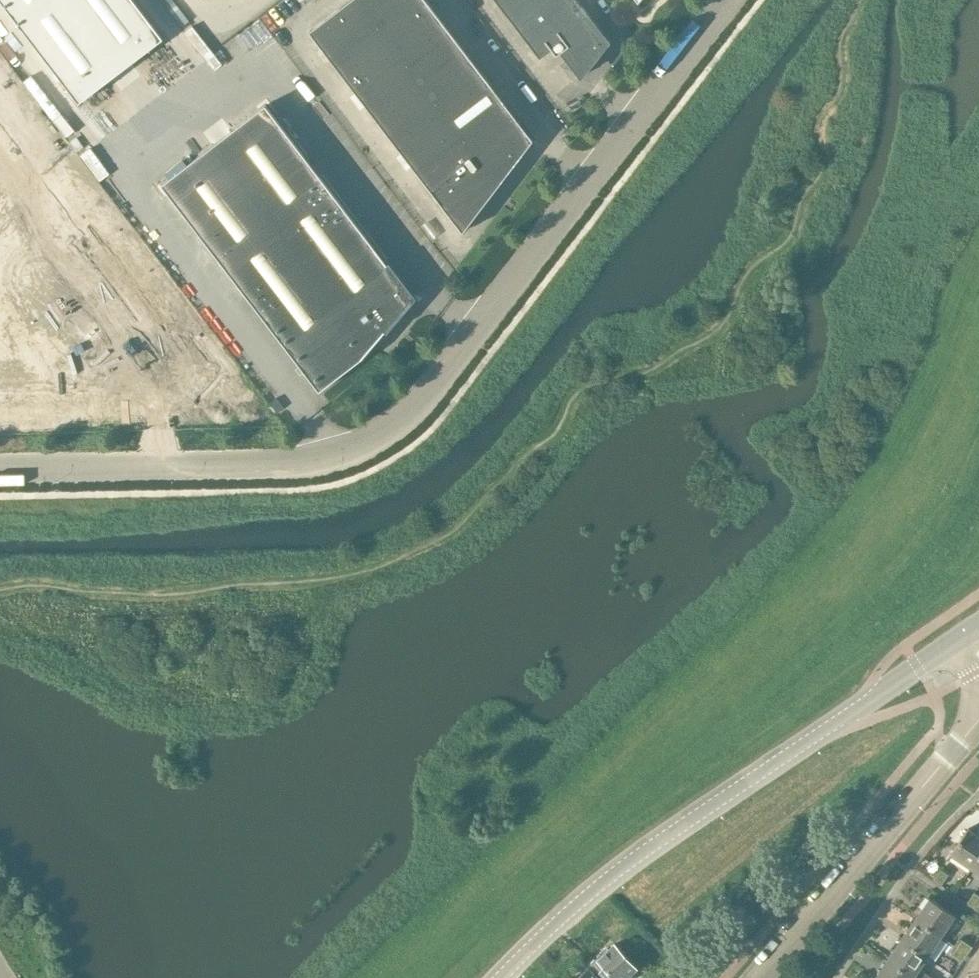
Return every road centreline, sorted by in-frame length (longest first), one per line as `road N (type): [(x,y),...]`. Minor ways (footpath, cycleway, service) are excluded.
road 1 (unclassified): [(727,0),(415,407),(351,450),(301,466),(0,471)]
road 2 (unclassified): [(504,977),(583,894),(971,631)]
road 3 (unclassified): [(762,977),(978,718)]

